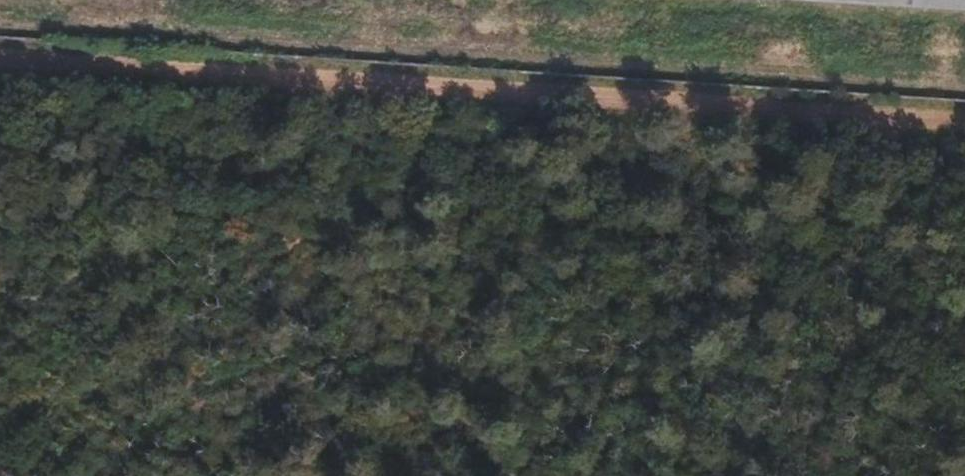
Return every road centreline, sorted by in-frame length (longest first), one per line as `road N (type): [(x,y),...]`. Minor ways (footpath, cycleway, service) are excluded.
road 1 (track): [(964,69),(112,0)]

